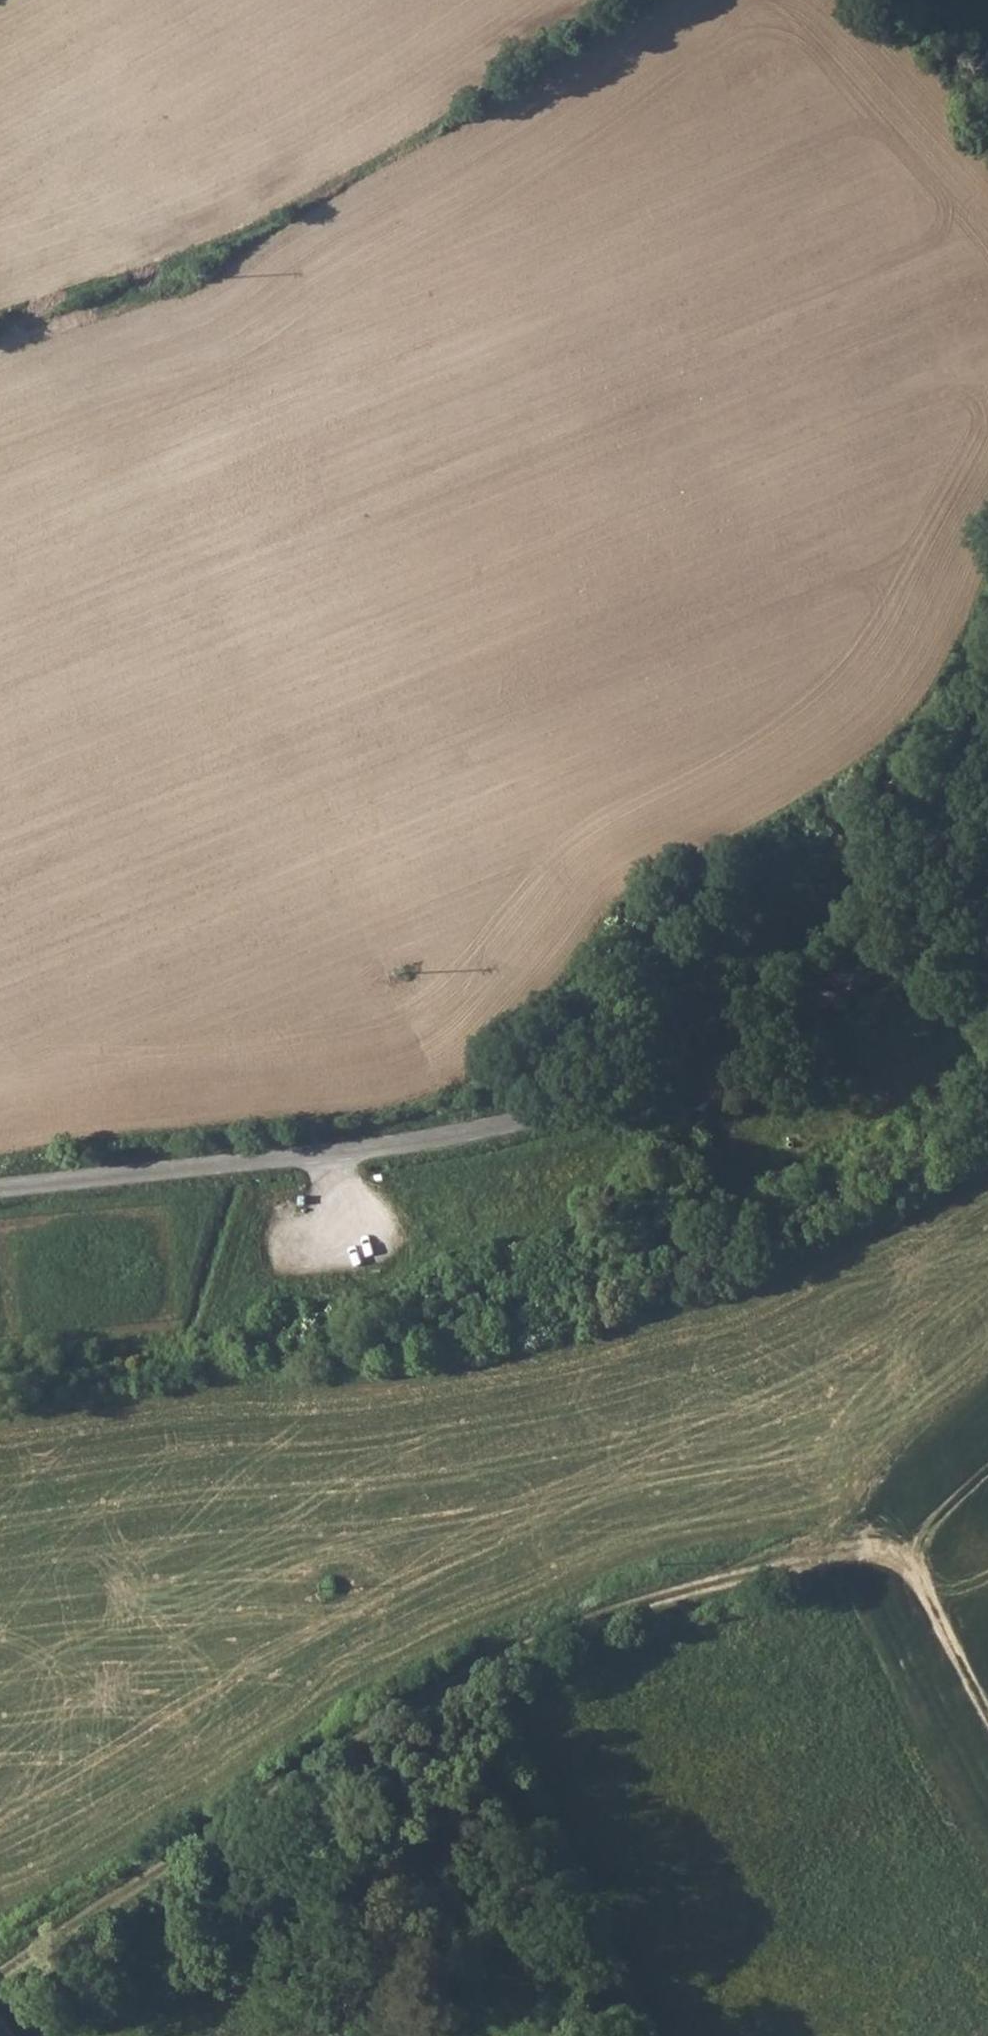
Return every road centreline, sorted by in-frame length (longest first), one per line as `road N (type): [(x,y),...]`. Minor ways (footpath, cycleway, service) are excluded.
road 1 (unclassified): [(0,1189),(434,1140),(661,1082),(939,914),(987,868)]
road 2 (track): [(0,1968),(409,1698),(536,1634),(850,1550)]
road 3 (track): [(0,343),(215,263),(507,87)]

